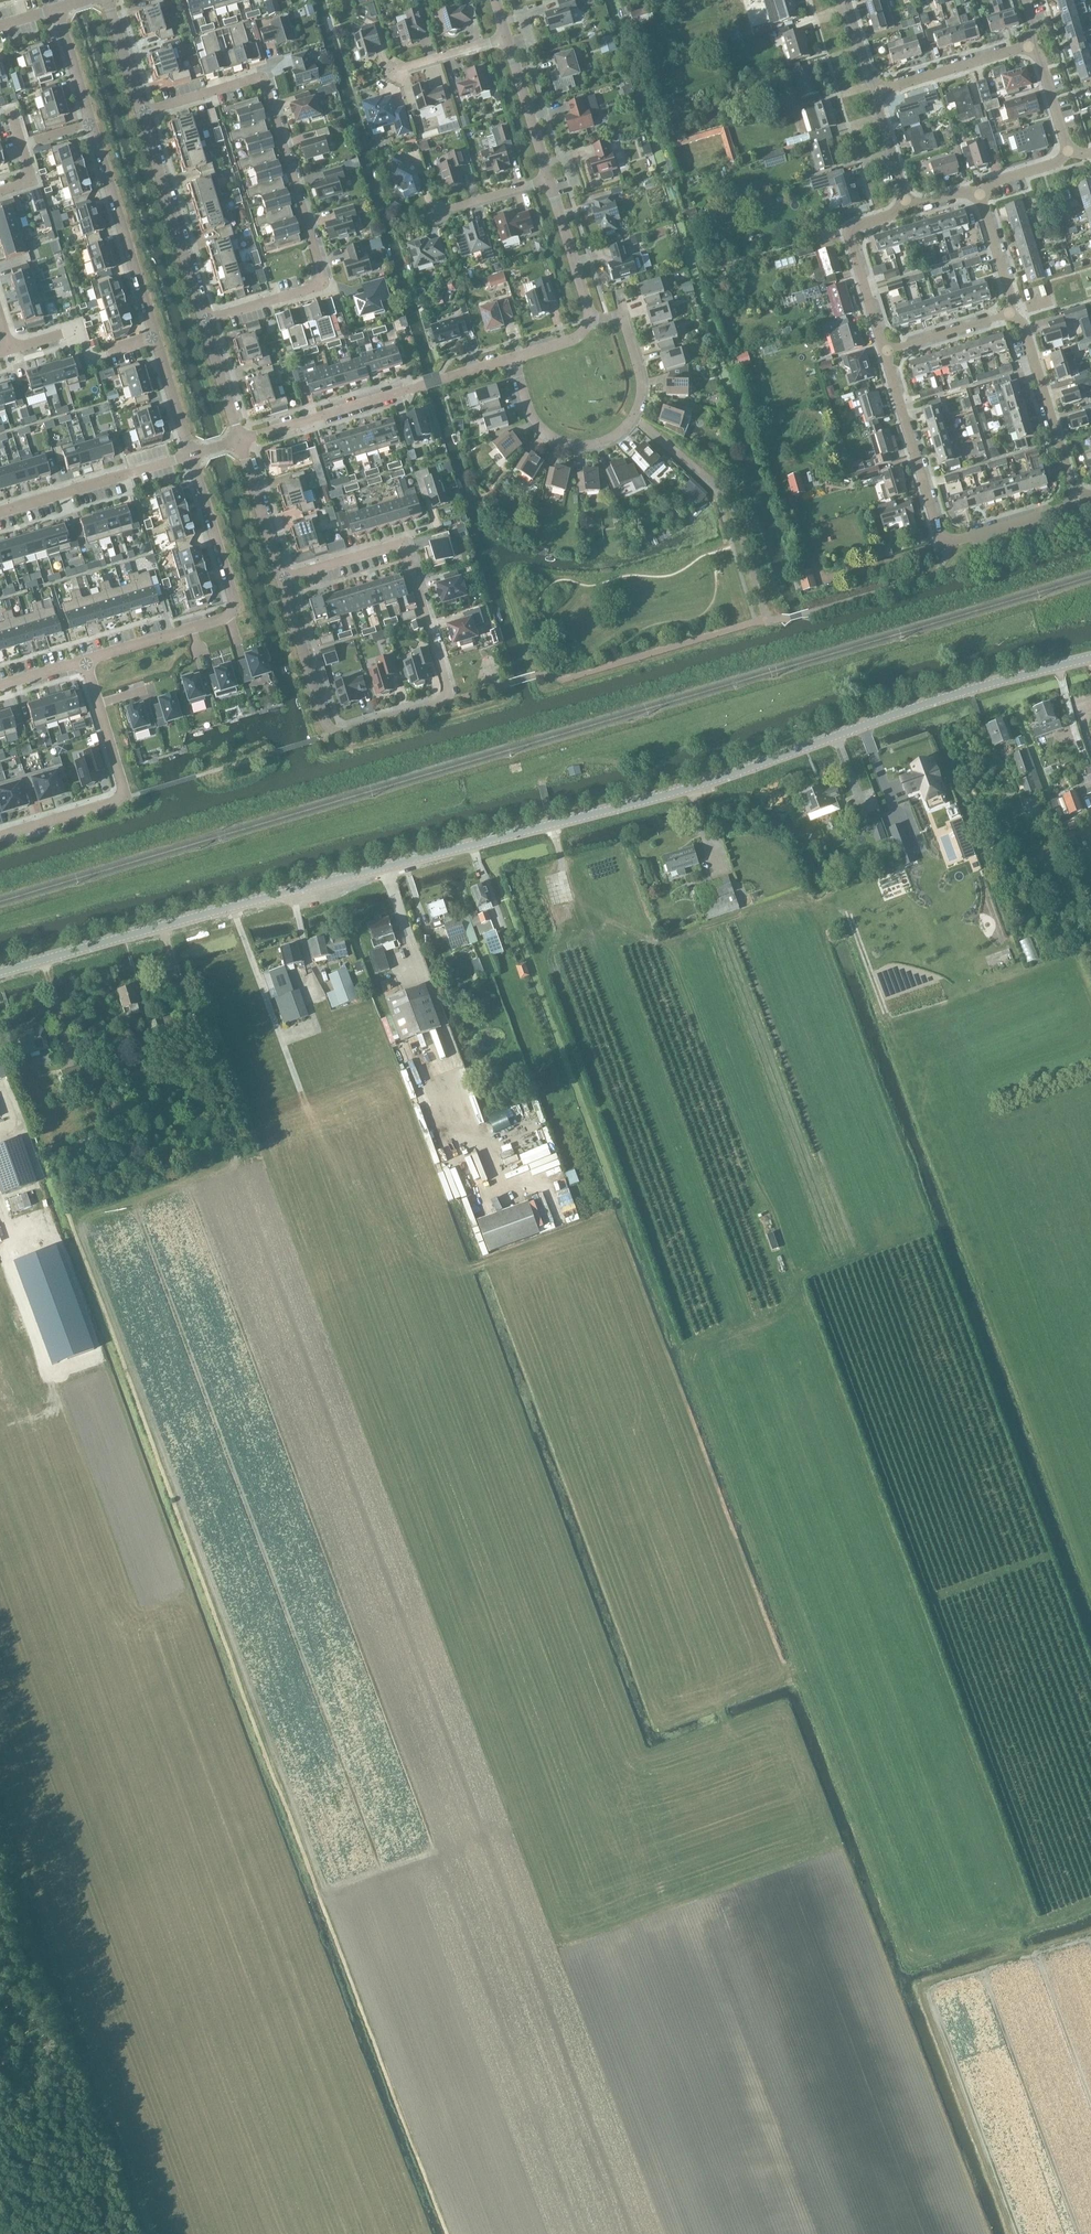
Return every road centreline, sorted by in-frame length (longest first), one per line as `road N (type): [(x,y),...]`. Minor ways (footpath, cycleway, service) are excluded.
road 1 (tertiary): [(0,973),(682,790),(926,703),(1090,658)]
road 2 (residential): [(141,112),(251,79),(267,88),(320,280),(204,320)]
road 3 (residential): [(282,579),(390,546),(408,557),(446,696),(343,732),(332,729)]
road 4 (residential): [(91,123),(191,455)]
road 5 (residential): [(191,455),(234,597),(231,612),(85,659)]
road 6 (residential): [(590,318),(624,322),(641,377),(633,419),(600,442),(569,444),(540,427),(512,357)]
road 7 (residential): [(0,836),(120,798),(124,787),(99,704)]
road 8 (residential): [(141,112),(204,320)]
road 9 (residential): [(959,539),(940,534),(885,350)]
road 10 (residential): [(0,512),(191,455)]
road 11 (residential): [(1074,494),(1024,325),(1010,313)]
road 12 (residential): [(241,440),(426,384)]
road 13 (residential): [(885,350),(852,238),(858,226),(902,200)]
road 14 (residential): [(878,92),(1030,45)]
road 15 (residential): [(282,579),(332,729)]
road 16 (residential): [(506,37),(549,178)]
road 17 (residential): [(549,178),(590,318)]
road 18 (residential): [(241,440),(282,579)]
road 19 (residential): [(885,350),(1010,313)]
road 20 (residential): [(1010,313),(981,190)]
road 21 (residential): [(204,320),(241,440)]
road 22 (residential): [(959,539),(1055,511),(1074,494)]
road 23 (residential): [(57,8),(91,123)]

